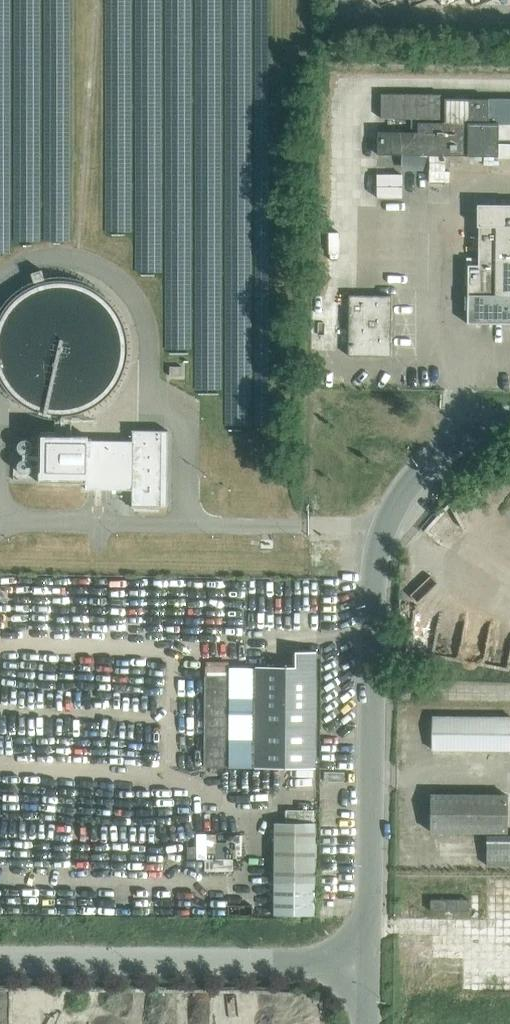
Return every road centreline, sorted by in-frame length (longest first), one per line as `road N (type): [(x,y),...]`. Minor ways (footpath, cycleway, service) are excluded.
road 1 (unclassified): [(369,970),(369,592),(381,537),(422,465),(509,418)]
road 2 (unclassified): [(369,970),(0,963)]

